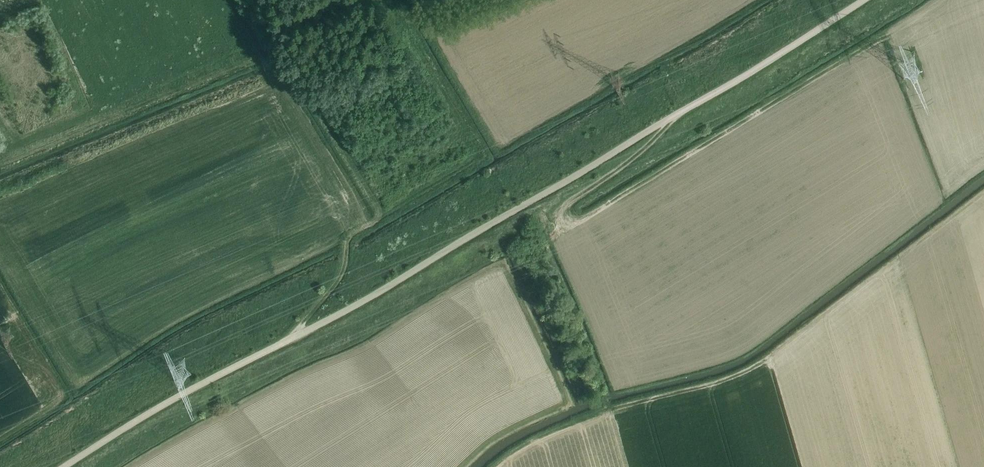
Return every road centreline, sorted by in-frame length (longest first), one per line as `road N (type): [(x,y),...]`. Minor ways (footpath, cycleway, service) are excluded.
road 1 (unclassified): [(60,466),(360,303),(864,0)]
road 2 (track): [(290,337),(338,280),(351,236),(379,213),(281,47),(27,153)]
road 3 (track): [(665,120),(651,142),(562,206),(559,222),(584,219)]
road 4 (track): [(365,227),(276,77)]

